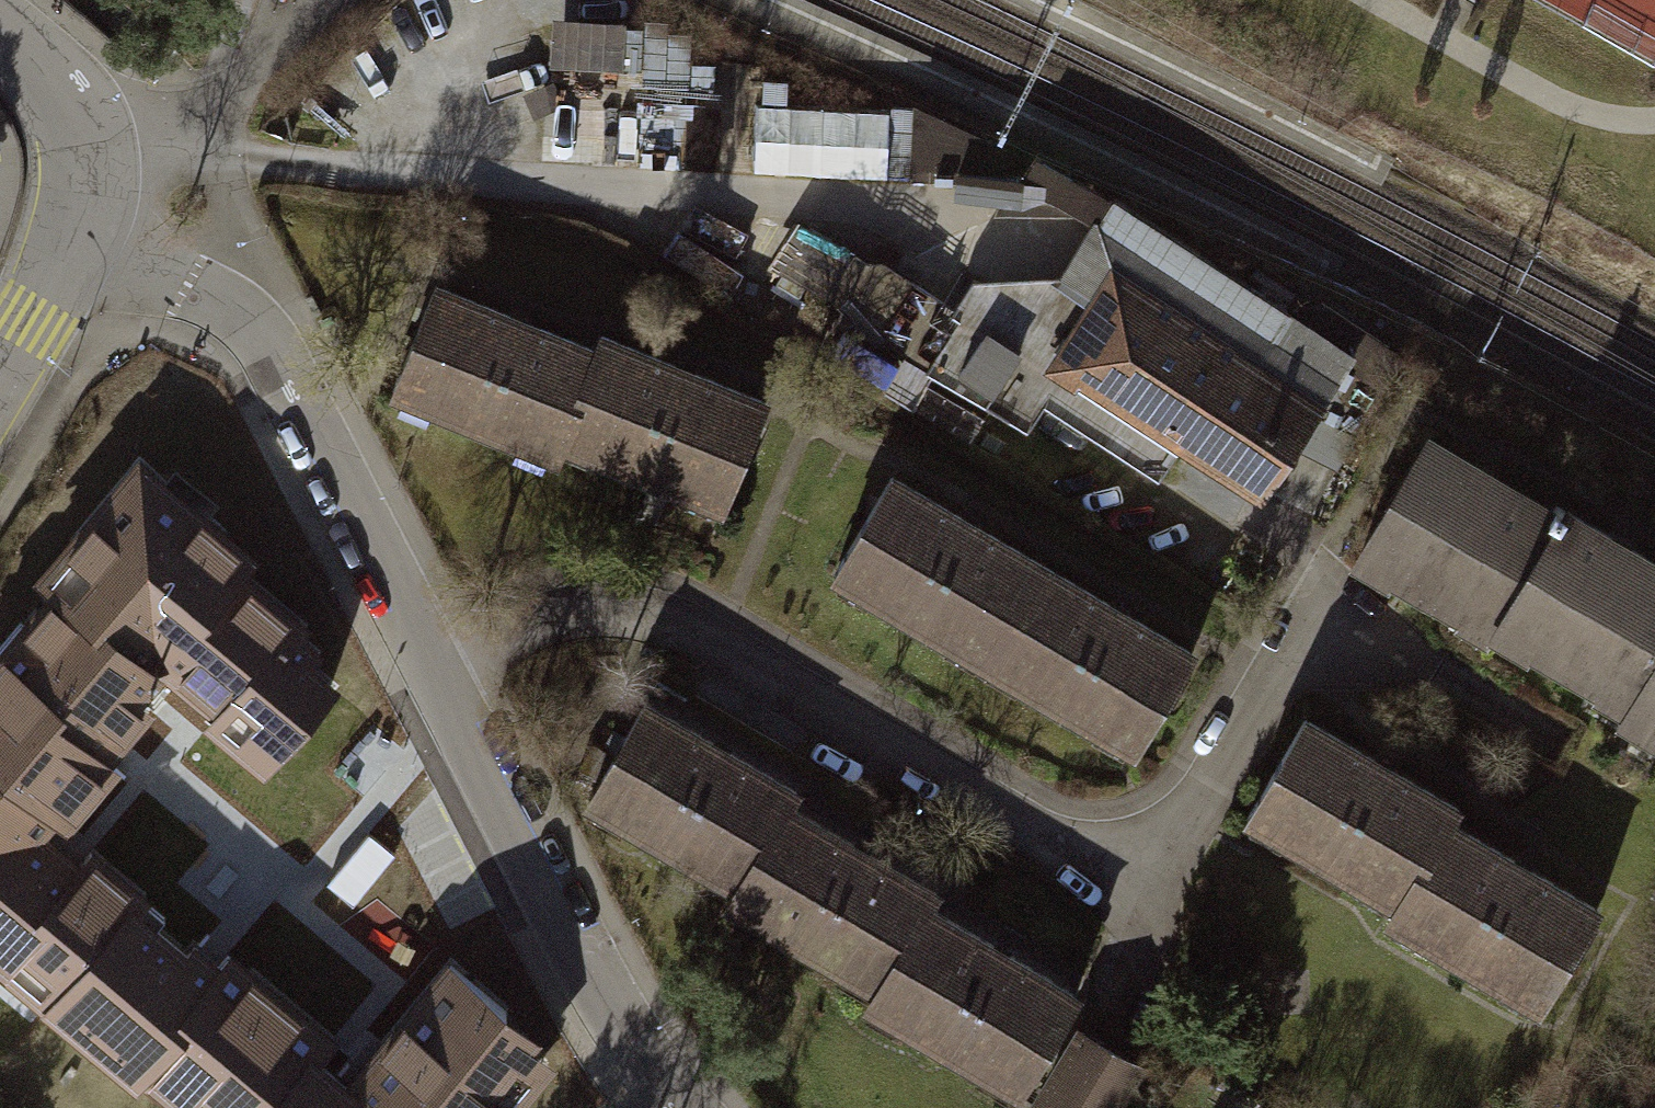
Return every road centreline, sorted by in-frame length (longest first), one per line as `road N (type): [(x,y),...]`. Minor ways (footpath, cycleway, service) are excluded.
road 1 (residential): [(75,234),(218,302),(266,337),(593,985),(682,1107)]
road 2 (residential): [(0,27),(57,83),(74,122),(84,169),(75,234)]
road 3 (residential): [(0,367),(75,234)]

